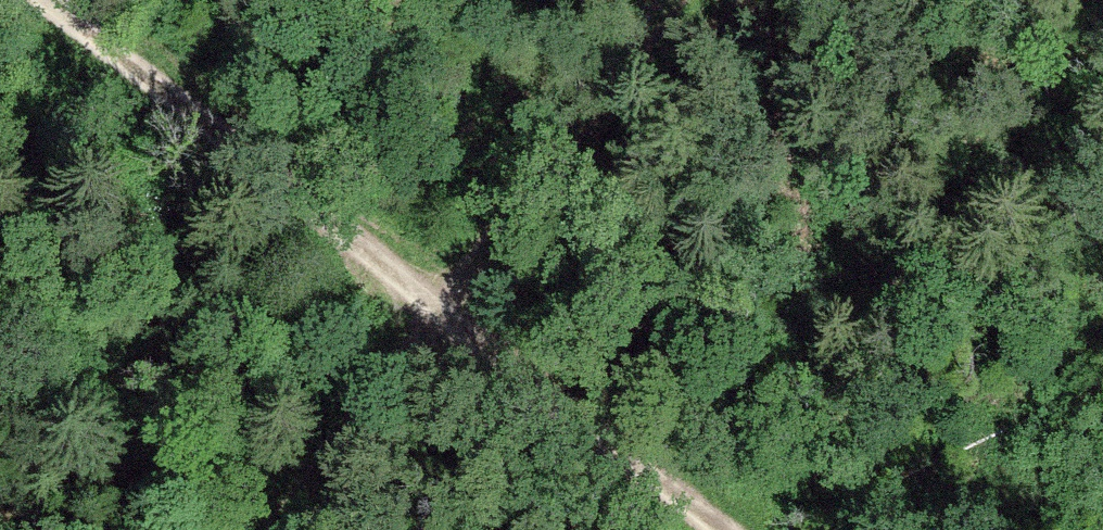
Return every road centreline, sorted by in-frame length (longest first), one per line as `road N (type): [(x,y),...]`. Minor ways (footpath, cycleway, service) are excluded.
road 1 (track): [(723,529),(24,0)]
road 2 (track): [(680,0),(440,310)]
road 3 (track): [(272,529),(440,310)]

